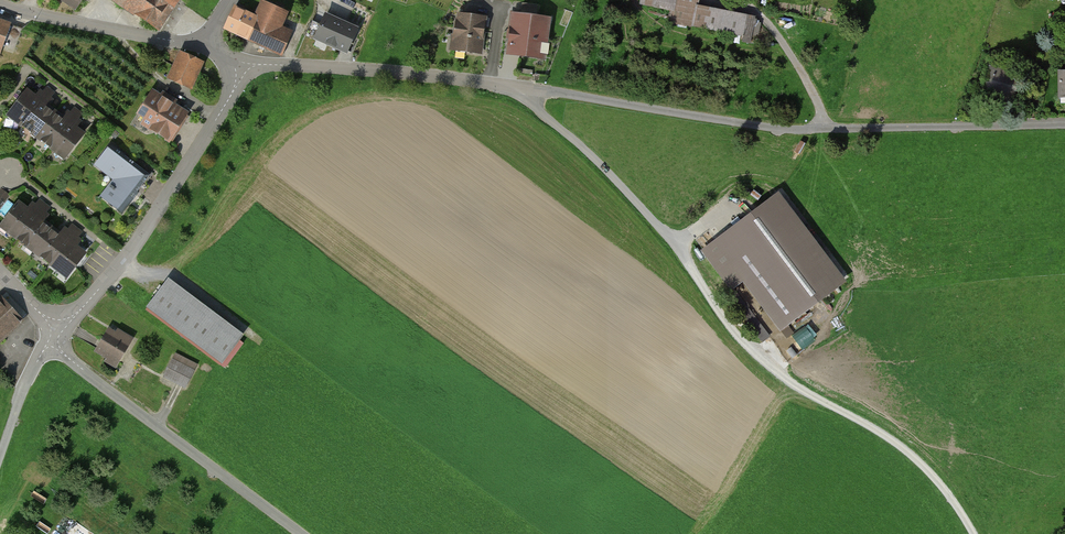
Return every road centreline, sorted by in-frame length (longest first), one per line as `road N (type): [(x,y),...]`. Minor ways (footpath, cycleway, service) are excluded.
road 1 (residential): [(1064,122),(800,129),(472,81),(241,68)]
road 2 (track): [(527,89),(531,104),(681,250),(755,354),(924,455),(978,533)]
road 3 (residential): [(58,326),(124,258),(241,68)]
road 4 (unclassified): [(53,341),(301,533)]
road 5 (residential): [(0,5),(204,47)]
road 6 (unclassified): [(53,341),(20,395),(0,451)]

